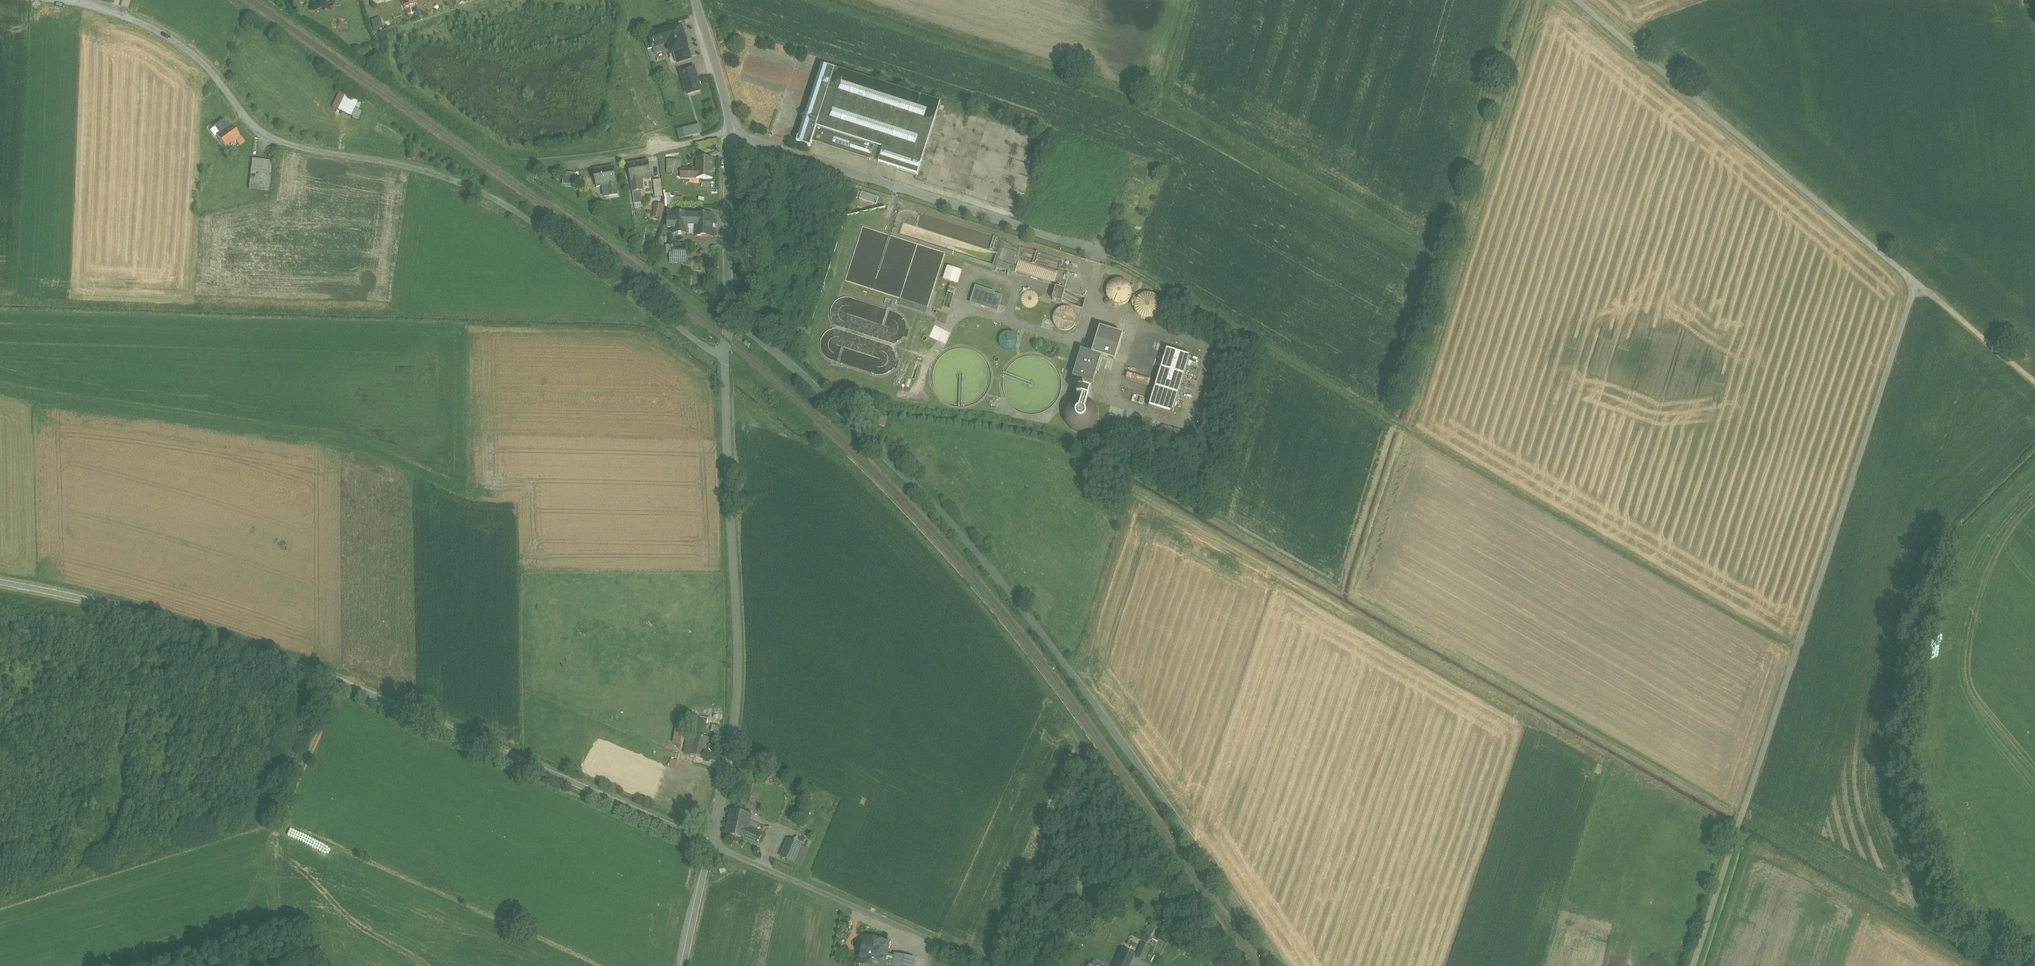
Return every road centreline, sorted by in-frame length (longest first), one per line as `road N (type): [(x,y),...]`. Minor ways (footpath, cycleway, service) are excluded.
road 1 (unclassified): [(1577,0),(1916,284),(1691,965)]
road 2 (unclassified): [(729,304),(906,472),(1102,710),(1282,965)]
road 3 (residential): [(727,364),(499,201),(394,164),(290,146),(248,118),(196,55),(131,19),(62,0)]
road 4 (unclassified): [(713,846),(197,629),(0,586)]
road 5 (track): [(1458,271),(1407,424),(1795,652)]
road 6 (unclassified): [(727,364),(740,654),(735,741),(713,846)]
road 7 (track): [(1407,424),(1107,254)]
road 8 (track): [(1458,271),(1536,0)]
road 9 (unclassified): [(730,134),(729,304)]
road 10 (track): [(1916,284),(2034,385)]
road 11 (residential): [(730,134),(592,163)]
road 12 (unclassified): [(695,0),(730,134)]
road 13 (unclassified): [(686,965),(713,846)]

